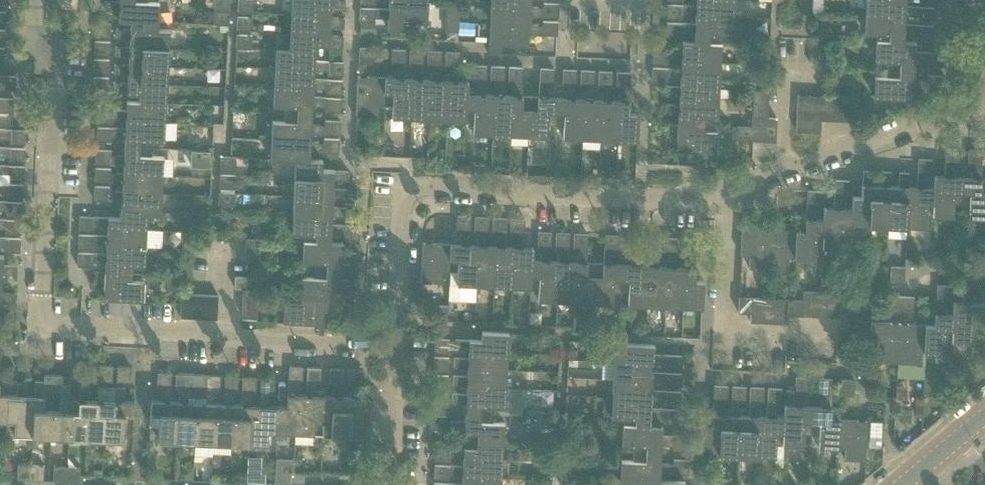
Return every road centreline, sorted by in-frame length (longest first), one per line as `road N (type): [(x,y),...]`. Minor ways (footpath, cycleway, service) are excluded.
road 1 (residential): [(399,351),(53,332),(42,305),(58,52),(40,0)]
road 2 (residential): [(399,351),(404,193),(730,195)]
road 3 (residential): [(730,195),(984,109)]
road 4 (residential): [(854,340),(742,335),(731,323),(730,195)]
road 5 (residential): [(393,484),(399,351)]

